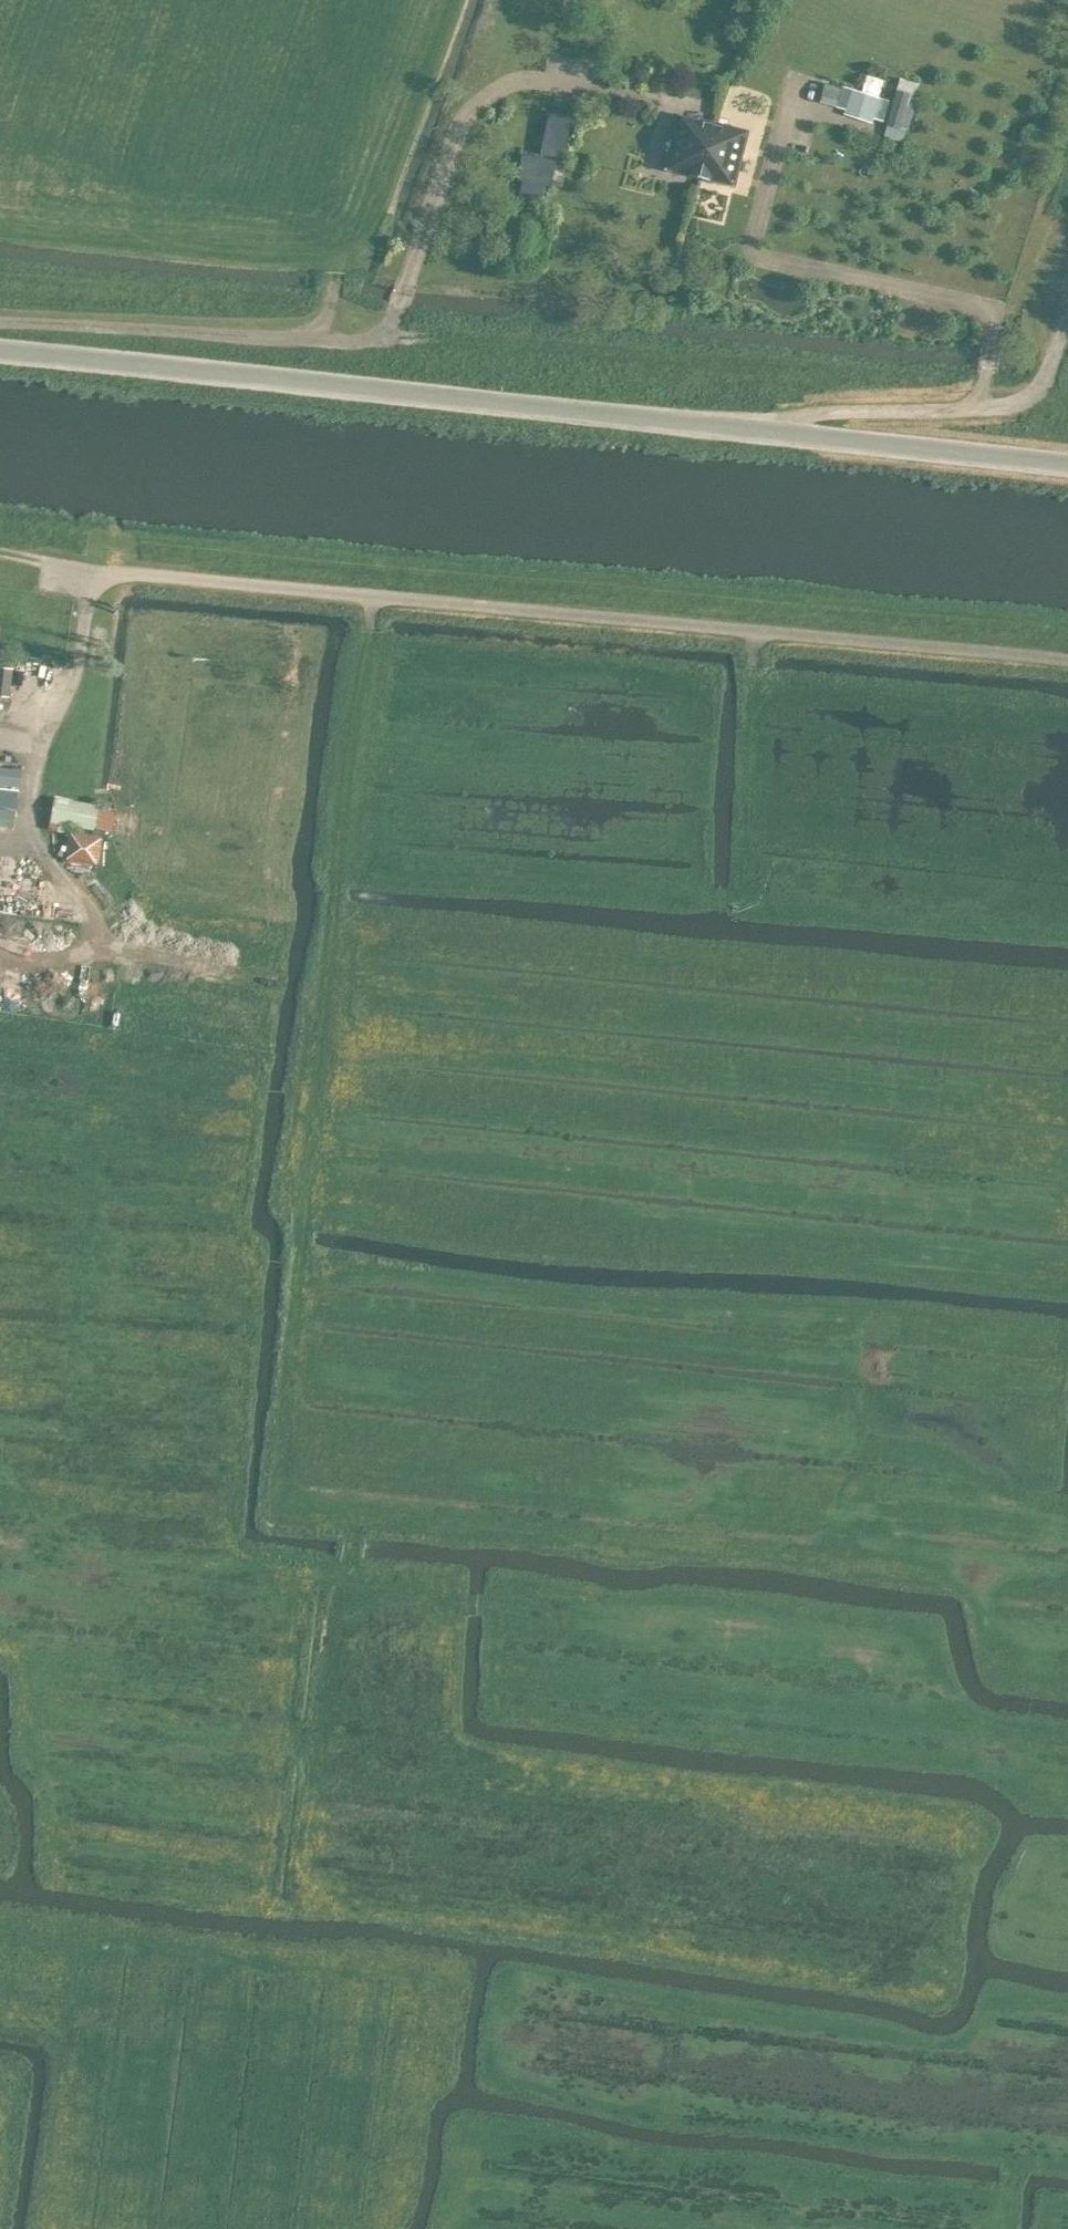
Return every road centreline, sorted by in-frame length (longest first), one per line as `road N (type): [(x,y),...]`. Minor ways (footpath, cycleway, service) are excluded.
road 1 (track): [(398,1591),(345,1576),(349,1517),(278,1509),(374,597)]
road 2 (tertiary): [(1067,465),(0,349)]
road 3 (unclassified): [(1067,661),(92,569)]

